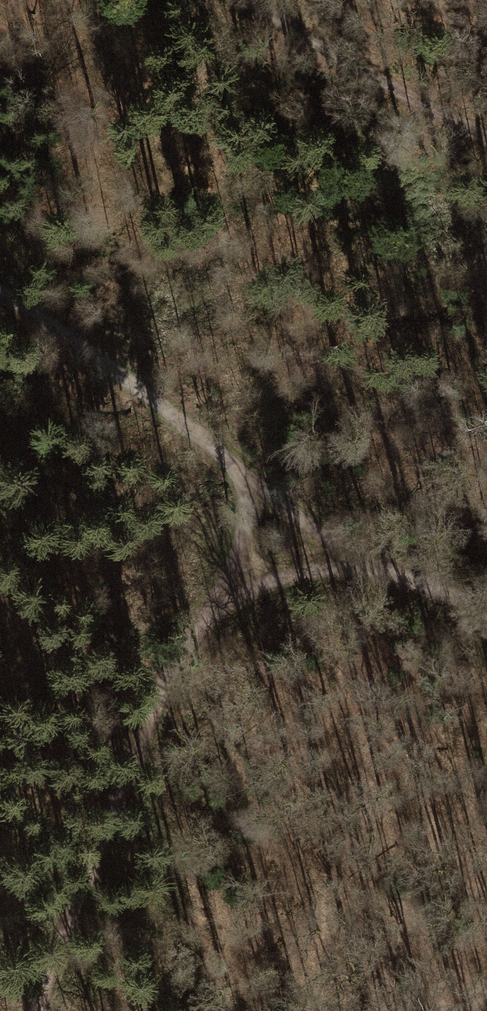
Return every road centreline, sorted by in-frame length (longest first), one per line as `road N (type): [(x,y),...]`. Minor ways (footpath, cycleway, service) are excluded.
road 1 (track): [(243,474),(235,582),(168,676),(31,1010)]
road 2 (track): [(0,293),(43,315),(243,474)]
road 3 (track): [(486,613),(354,559),(243,474)]
road 4 (track): [(486,141),(242,0)]
road 5 (track): [(235,582),(295,564),(354,559)]

